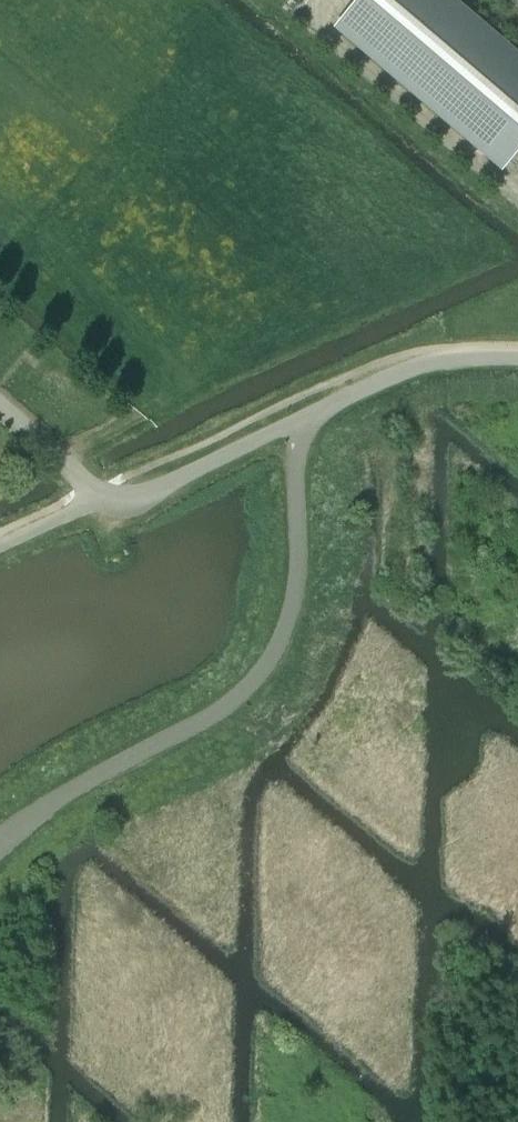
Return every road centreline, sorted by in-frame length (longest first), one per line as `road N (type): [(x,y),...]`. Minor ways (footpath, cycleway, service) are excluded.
road 1 (unclassified): [(107,497),(145,494),(303,413),(432,361),(517,357)]

